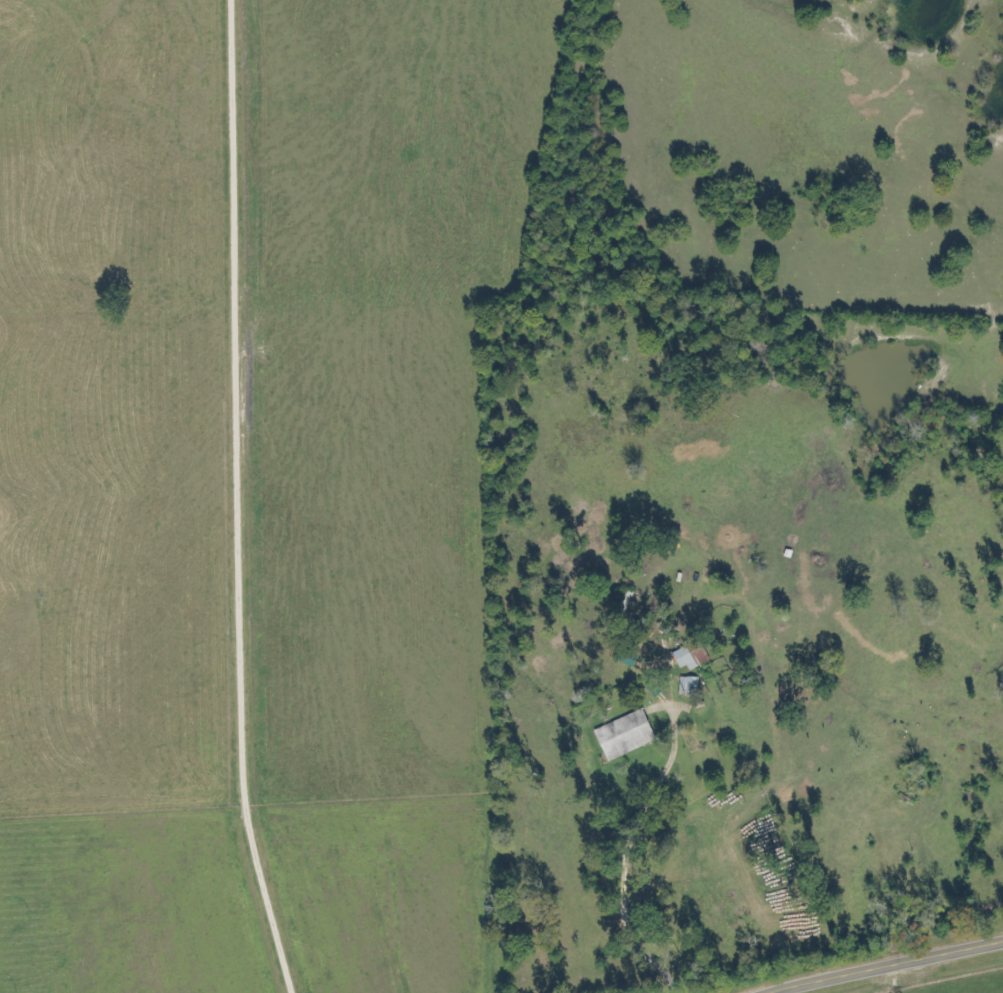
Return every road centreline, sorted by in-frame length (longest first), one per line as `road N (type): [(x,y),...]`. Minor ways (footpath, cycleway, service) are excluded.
road 1 (secondary): [(1002,941),(774,992)]

